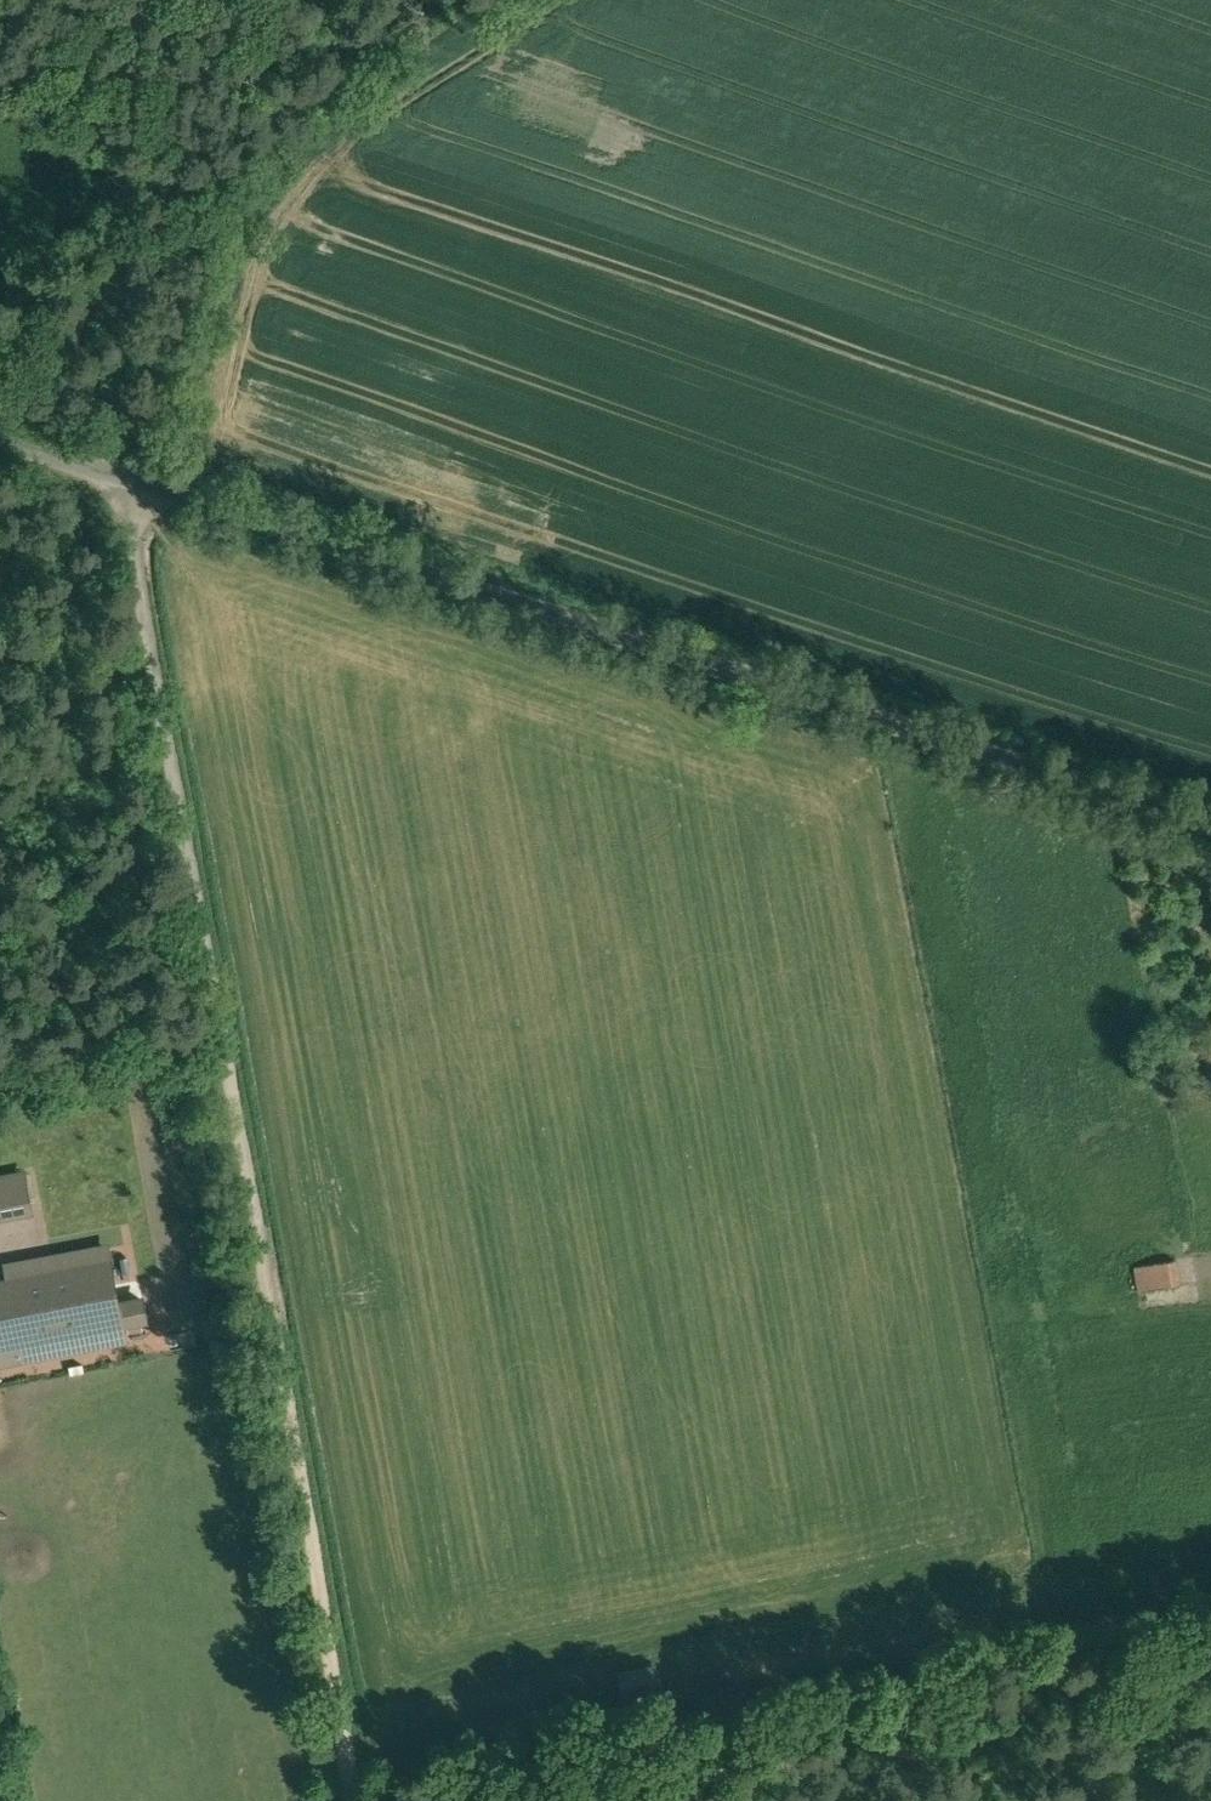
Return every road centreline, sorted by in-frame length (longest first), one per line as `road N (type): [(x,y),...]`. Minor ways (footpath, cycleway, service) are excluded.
road 1 (track): [(116,473),(359,1800)]
road 2 (unclassified): [(0,438),(1210,820)]

